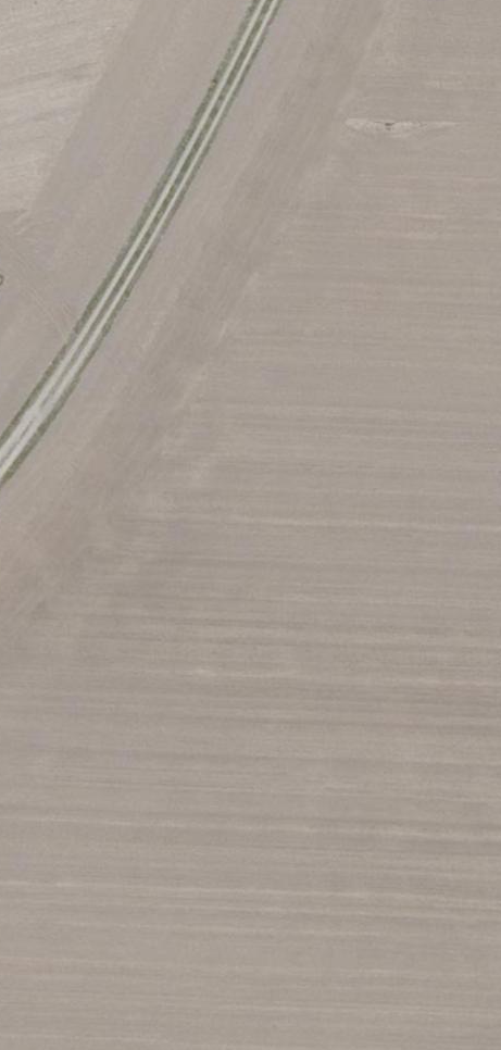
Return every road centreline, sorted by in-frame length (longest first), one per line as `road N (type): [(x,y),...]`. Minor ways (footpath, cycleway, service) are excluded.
road 1 (track): [(0,463),(121,289),(266,0)]

